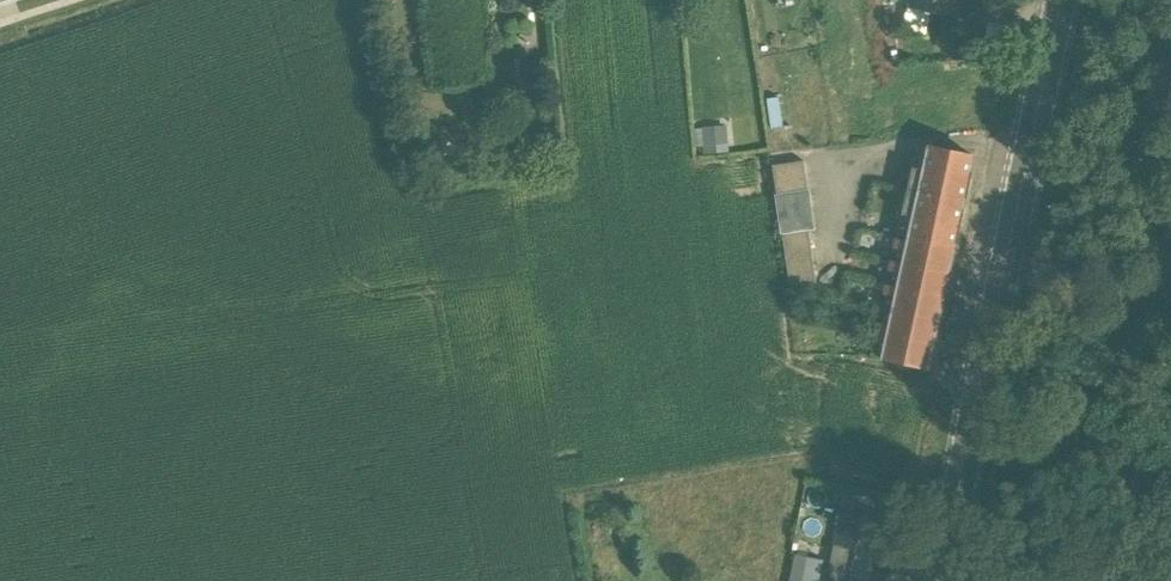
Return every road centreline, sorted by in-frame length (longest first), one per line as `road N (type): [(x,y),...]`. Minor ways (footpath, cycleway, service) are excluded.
road 1 (primary): [(939,580),(1060,0)]

